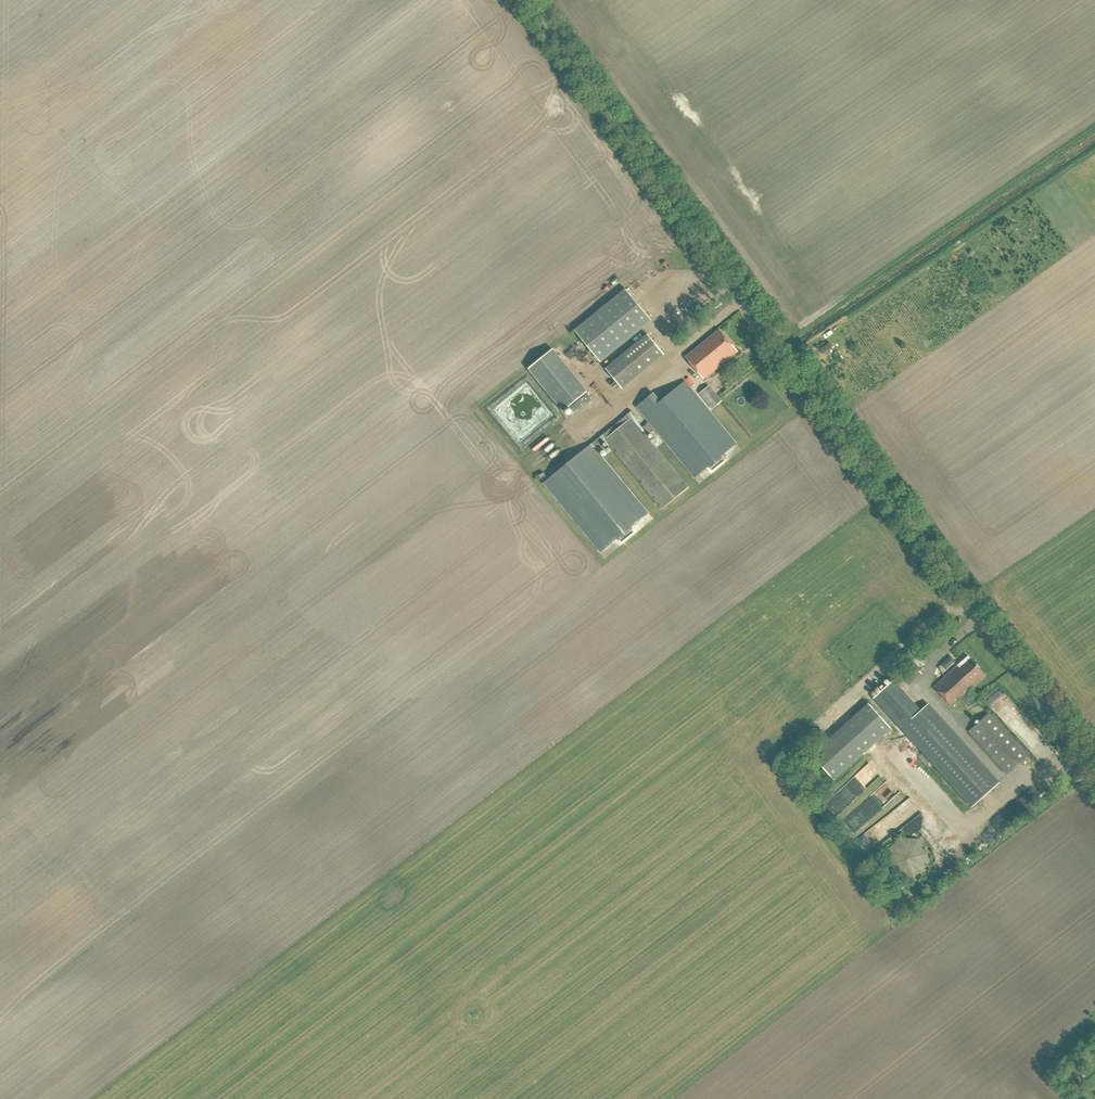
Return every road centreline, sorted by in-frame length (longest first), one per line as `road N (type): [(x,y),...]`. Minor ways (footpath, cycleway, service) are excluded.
road 1 (unclassified): [(1094,769),(531,0)]

